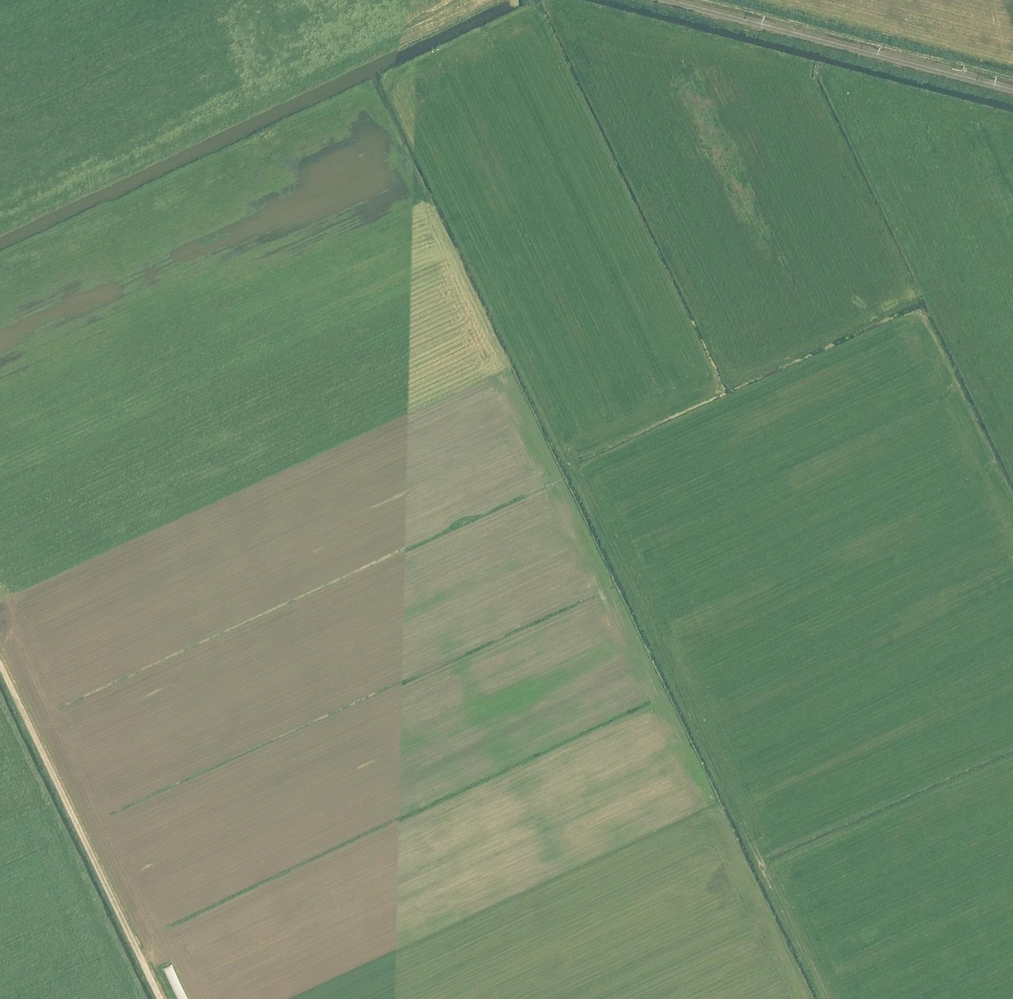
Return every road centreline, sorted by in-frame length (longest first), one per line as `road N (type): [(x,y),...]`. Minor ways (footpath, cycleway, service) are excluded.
road 1 (track): [(569,461),(825,998)]
road 2 (track): [(162,998),(0,658)]

